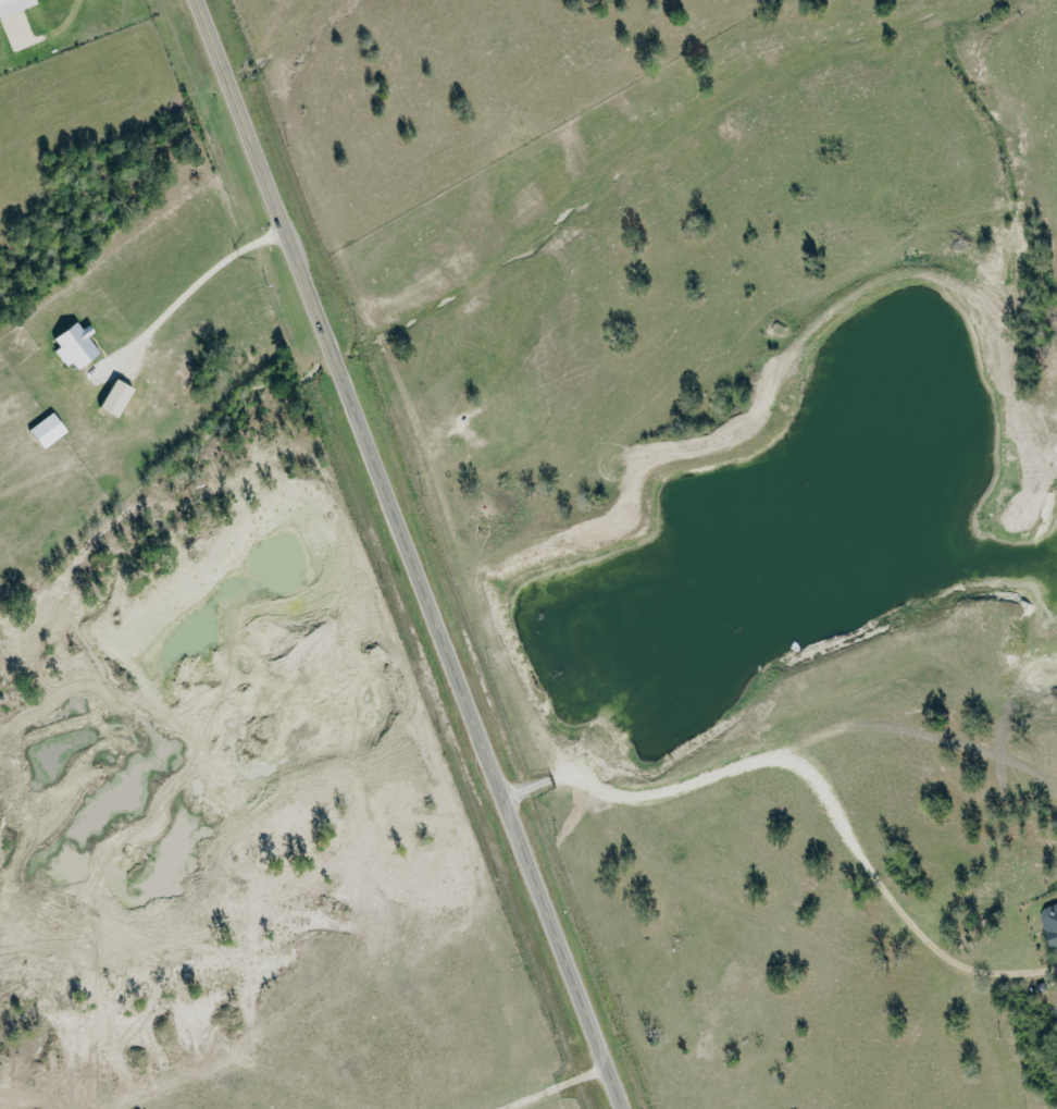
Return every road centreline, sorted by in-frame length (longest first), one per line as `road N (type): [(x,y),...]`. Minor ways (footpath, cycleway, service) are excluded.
road 1 (secondary): [(197,0),(625,1108)]

